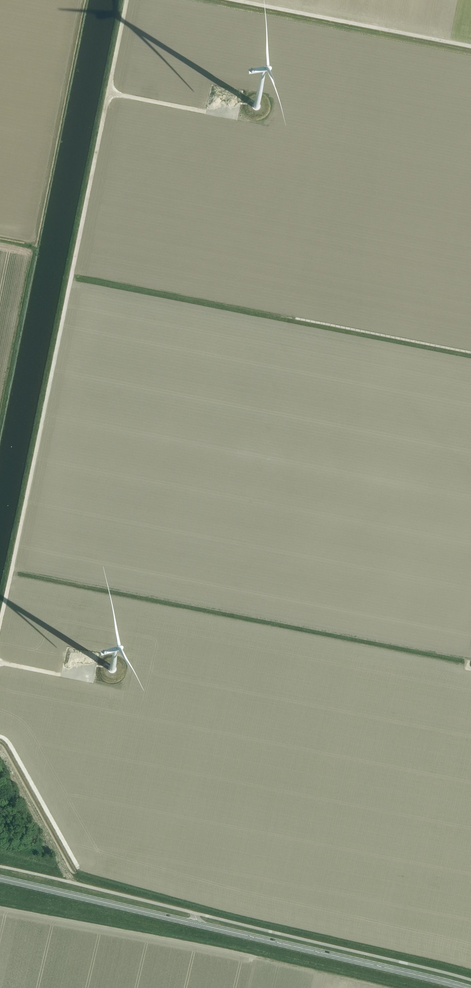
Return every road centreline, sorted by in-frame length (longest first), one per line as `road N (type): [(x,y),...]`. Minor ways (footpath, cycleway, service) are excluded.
road 1 (primary): [(463,987),(195,923)]
road 2 (primary): [(195,923),(0,879)]
road 3 (unclassified): [(470,352),(287,315)]
road 4 (track): [(73,883),(0,750)]

